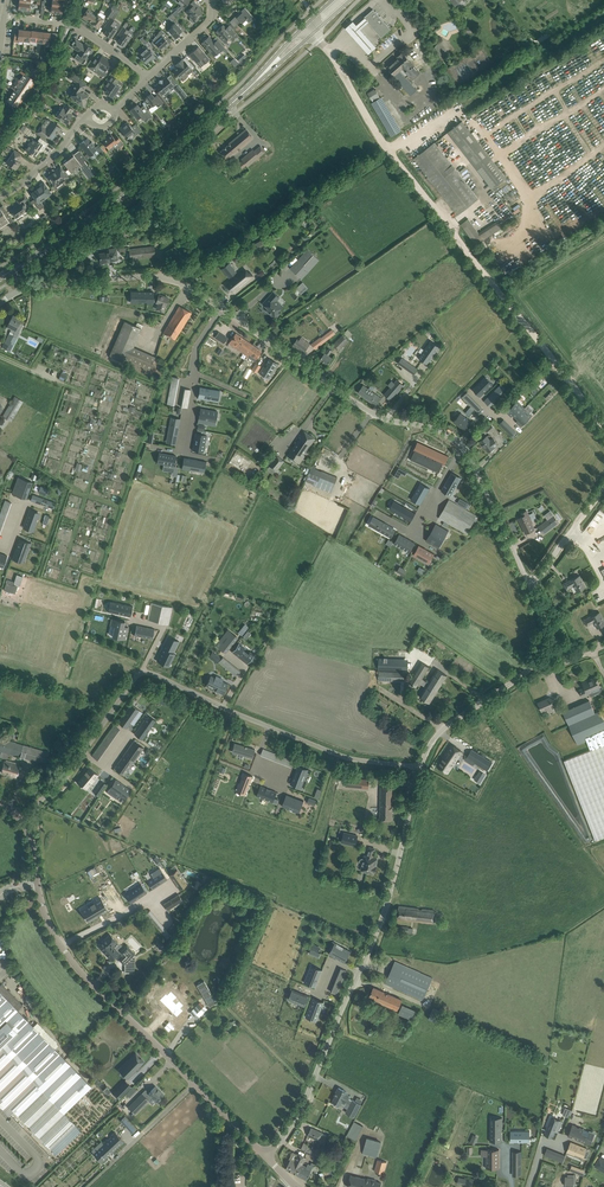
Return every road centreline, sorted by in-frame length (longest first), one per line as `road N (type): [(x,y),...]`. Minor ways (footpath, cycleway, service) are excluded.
road 1 (track): [(325,49),(378,135),(603,429)]
road 2 (secondary): [(0,277),(119,198),(263,76)]
road 3 (track): [(452,114),(177,283)]
road 4 (residential): [(458,443),(440,430),(372,413),(222,309)]
road 5 (residential): [(222,309),(157,277),(13,295)]
road 6 (residential): [(360,972),(422,766)]
road 7 (residential): [(267,1156),(295,1121),(360,972)]
road 8 (residential): [(195,1084),(61,946)]
road 9 (residential): [(149,76),(78,27),(5,16)]
road 10 (residential): [(269,727),(338,755),(422,766)]
road 11 (residential): [(422,766),(443,728),(536,662)]
road 12 (residential): [(530,583),(462,447)]
road 13 (residential): [(61,946),(25,827)]

